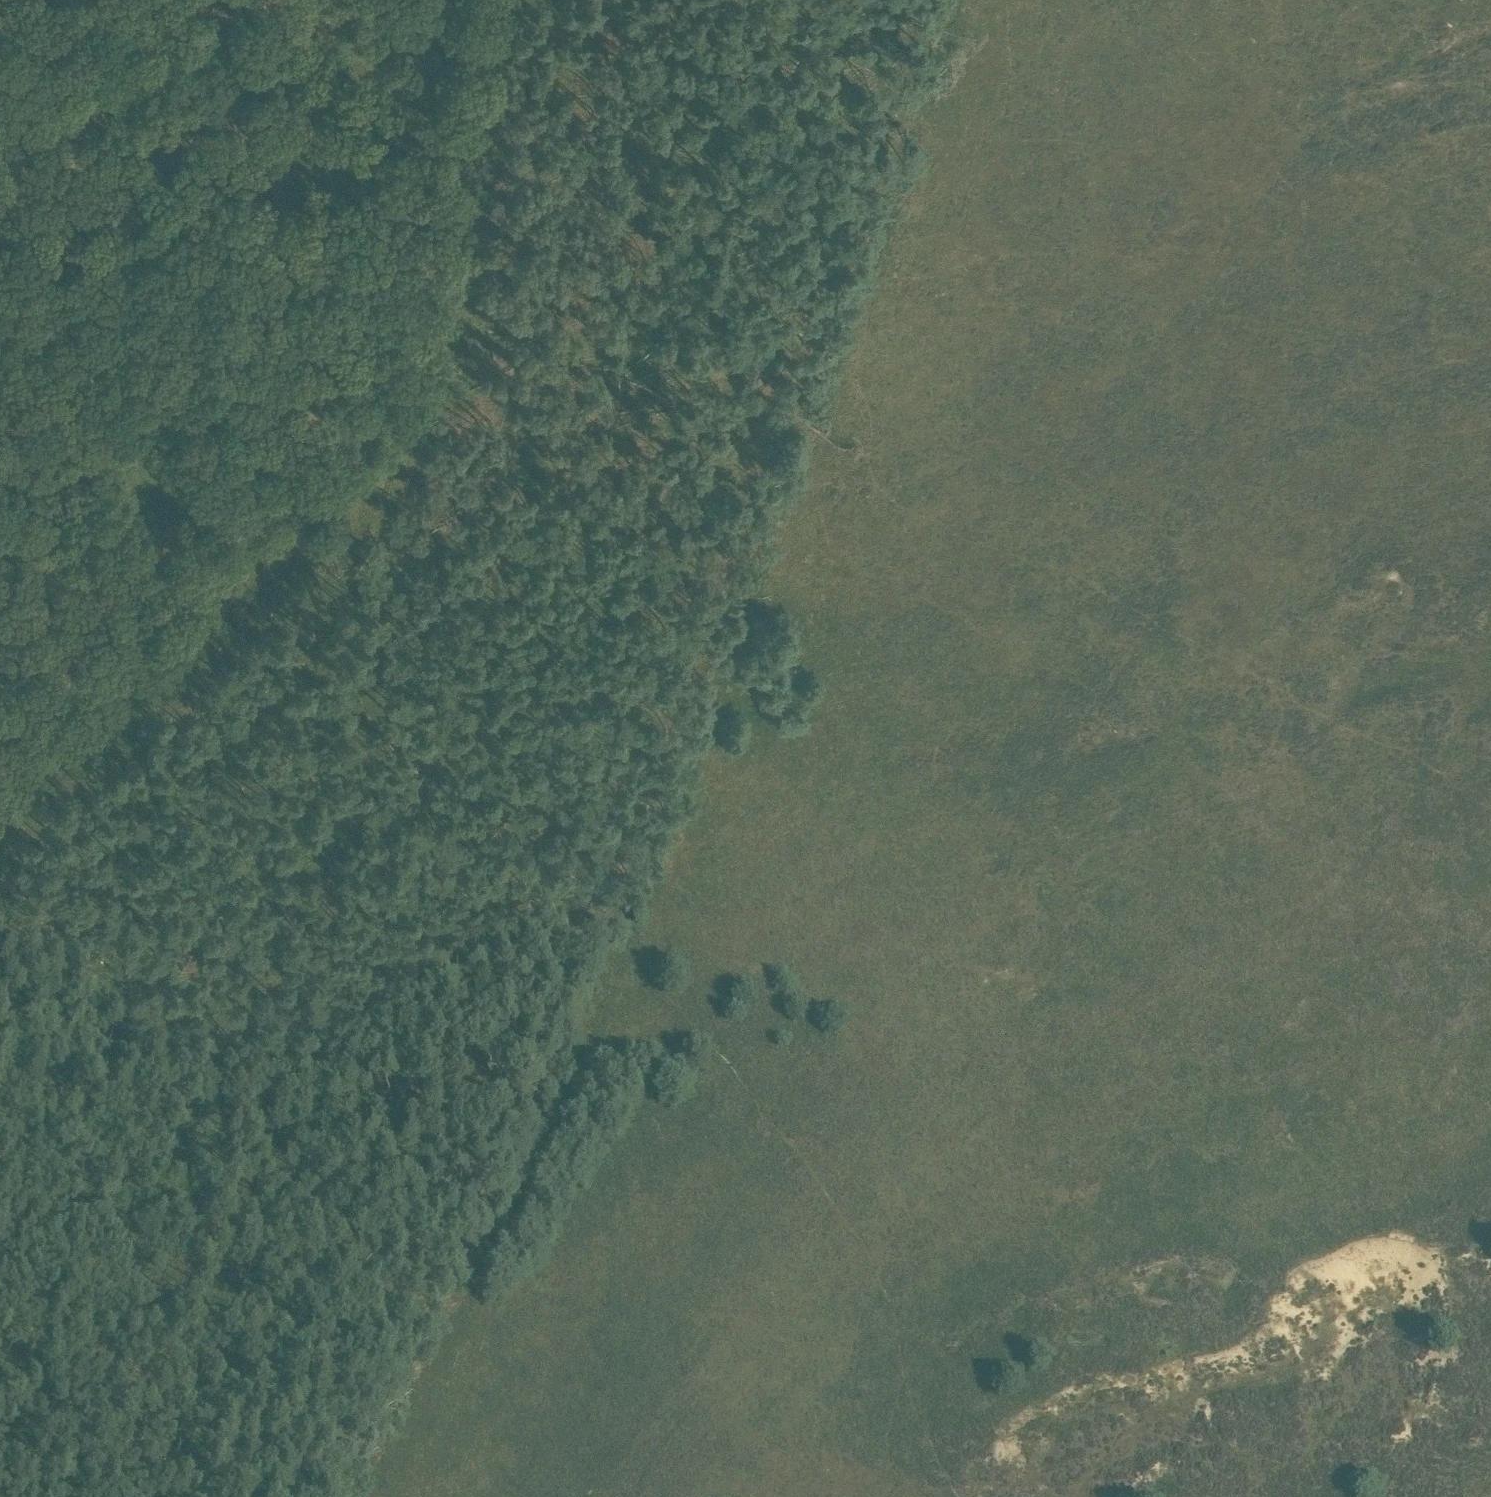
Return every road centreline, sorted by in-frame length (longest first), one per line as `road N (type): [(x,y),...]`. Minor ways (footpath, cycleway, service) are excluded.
road 1 (track): [(516,0),(473,272),(379,501),(0,822)]

